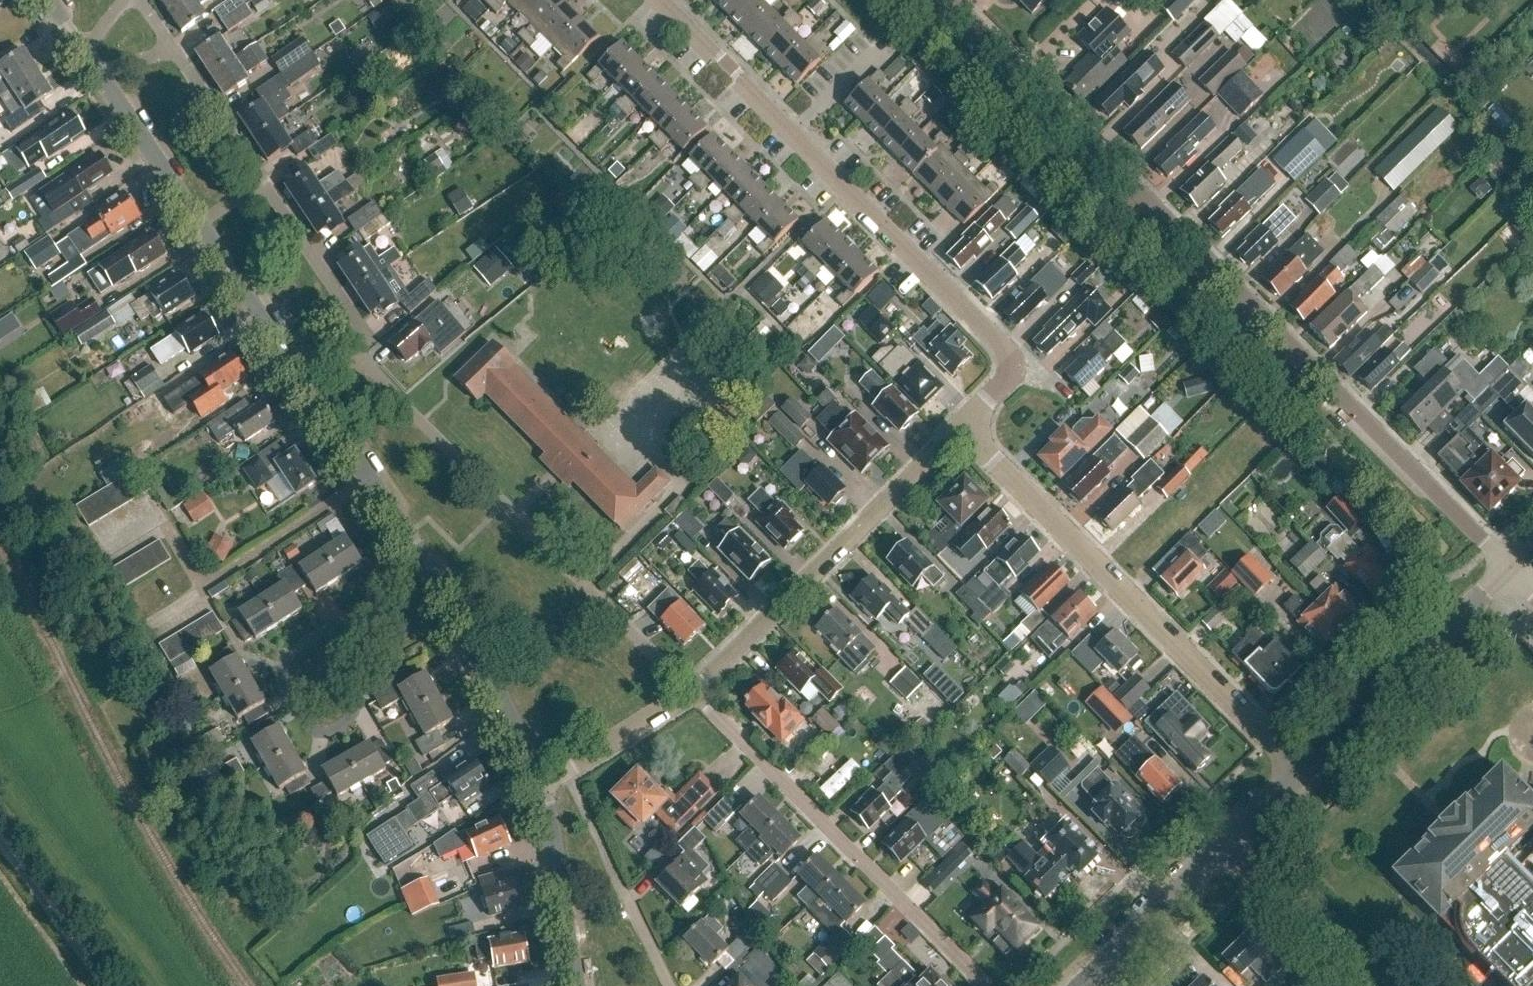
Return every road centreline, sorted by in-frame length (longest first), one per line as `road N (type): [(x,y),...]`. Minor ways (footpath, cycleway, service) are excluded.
road 1 (residential): [(1511,570),(950,0)]
road 2 (residential): [(963,428),(1005,384),(1007,355),(660,0)]
road 3 (residential): [(1301,770),(963,428)]
road 4 (residential): [(695,695),(362,361)]
road 5 (residential): [(985,985),(695,695)]
road 6 (residential): [(695,695),(963,428)]
road 7 (unclassified): [(1301,770),(1511,570)]
road 8 (unclassified): [(536,786),(426,566)]
road 9 (residential): [(669,985),(565,771)]
road 10 (residential): [(366,606),(300,646),(283,675),(311,730),(345,726),(357,701)]
road 11 (unclassified): [(576,985),(536,786)]
road 12 (residential): [(355,353),(362,330),(265,182)]
road 13 (unclassified): [(1082,985),(1224,844)]
road 14 (unclassified): [(1363,985),(1224,844)]
road 15 (unclassified): [(201,223),(98,71)]
road 16 (track): [(0,842),(106,985)]
road 17 (unclassified): [(426,566),(330,422)]
road 18 (unclassified): [(289,361),(201,223)]
road 19 (residential): [(265,182),(173,50)]
road 20 (residential): [(565,771),(695,695)]

